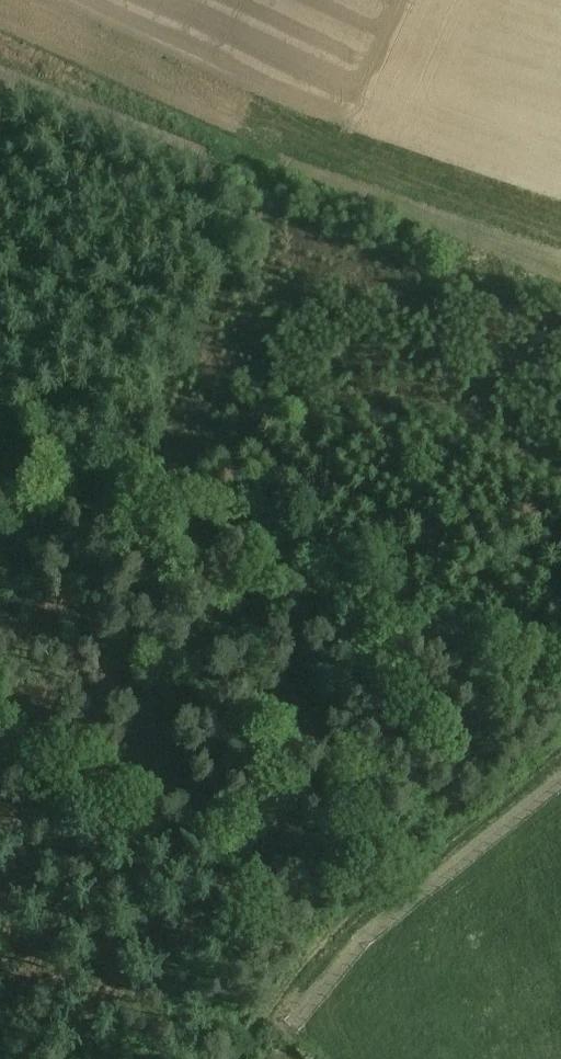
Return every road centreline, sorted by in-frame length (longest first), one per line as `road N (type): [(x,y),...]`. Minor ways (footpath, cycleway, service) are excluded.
road 1 (track): [(560,740),(332,931),(238,1058)]
road 2 (track): [(0,21),(169,100),(204,0)]

